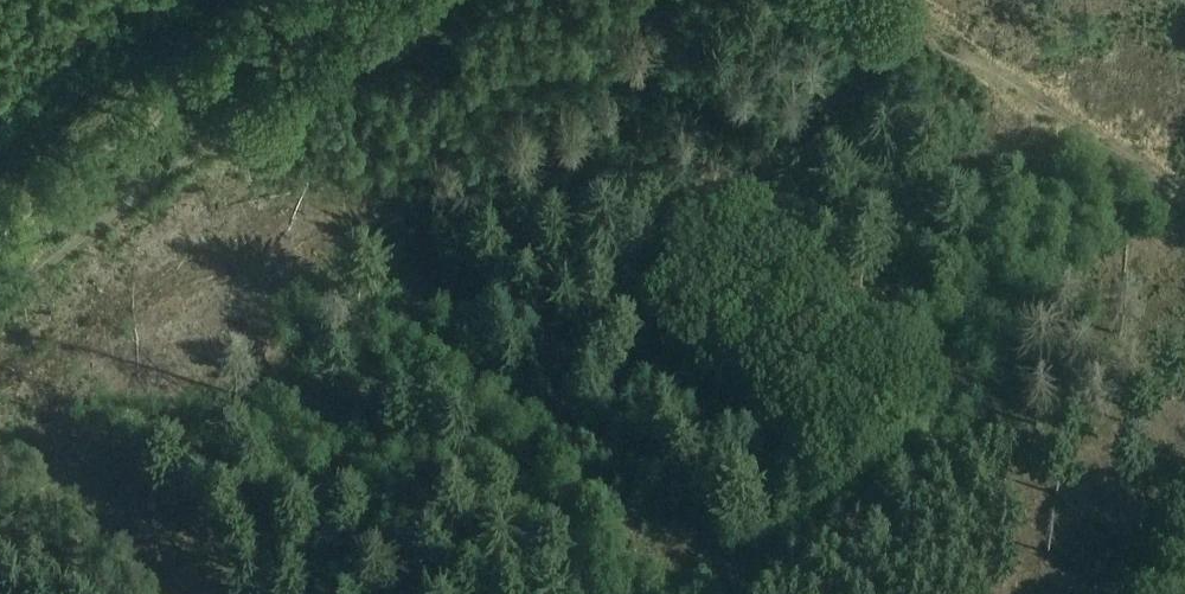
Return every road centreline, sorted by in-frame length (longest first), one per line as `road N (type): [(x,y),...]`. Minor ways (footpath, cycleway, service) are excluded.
road 1 (track): [(0,246),(301,0)]
road 2 (track): [(1184,182),(893,0)]

